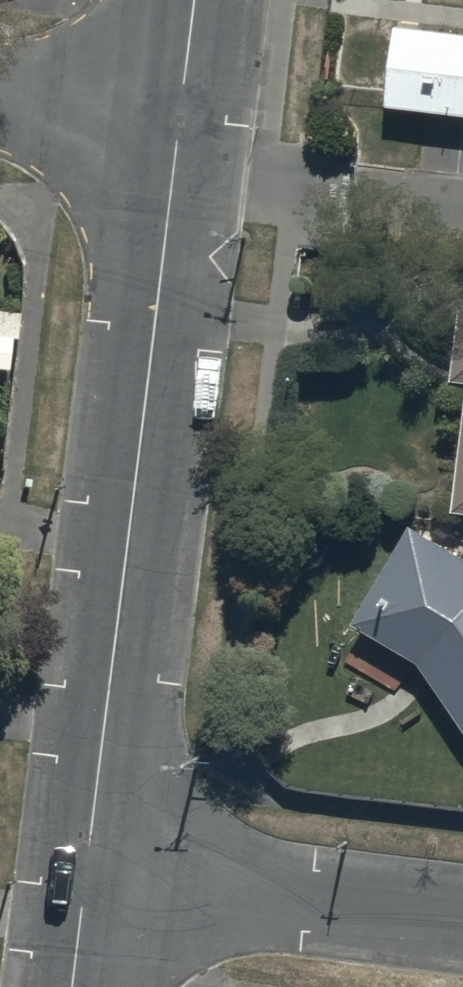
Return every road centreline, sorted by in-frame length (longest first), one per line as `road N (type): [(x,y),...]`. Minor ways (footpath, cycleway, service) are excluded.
road 1 (residential): [(180,125),(89,872)]
road 2 (residential): [(462,920),(89,872)]
road 3 (residential): [(0,104),(180,125)]
road 4 (residential): [(195,0),(180,125)]

